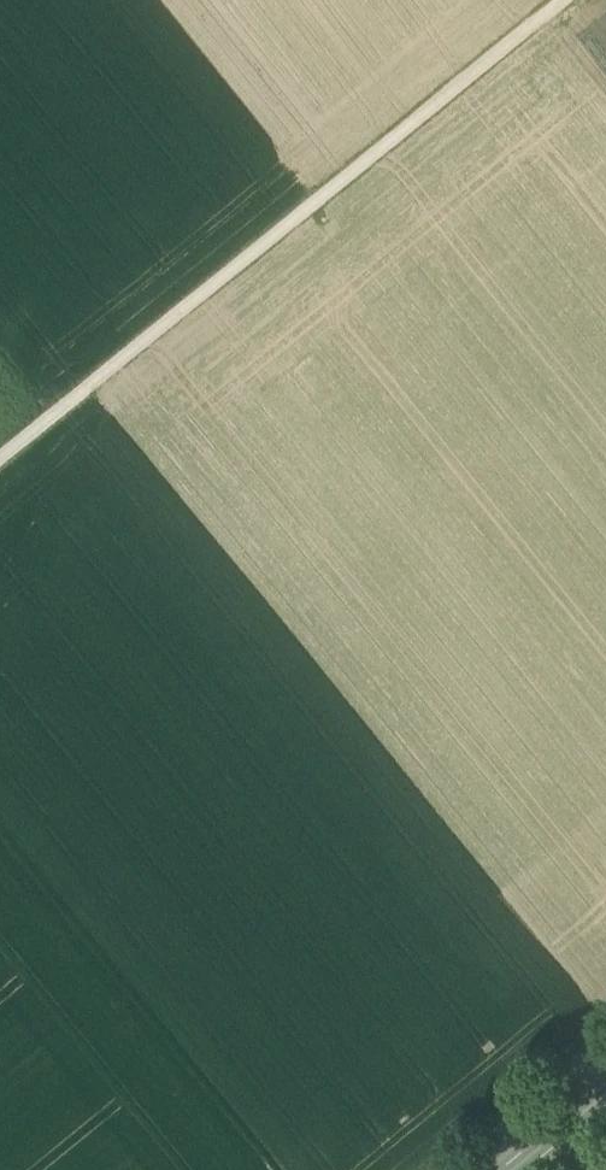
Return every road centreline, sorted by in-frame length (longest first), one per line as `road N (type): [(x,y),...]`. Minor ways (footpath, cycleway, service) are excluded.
road 1 (track): [(566,0),(0,461)]
road 2 (secondary): [(605,1084),(500,1169)]

